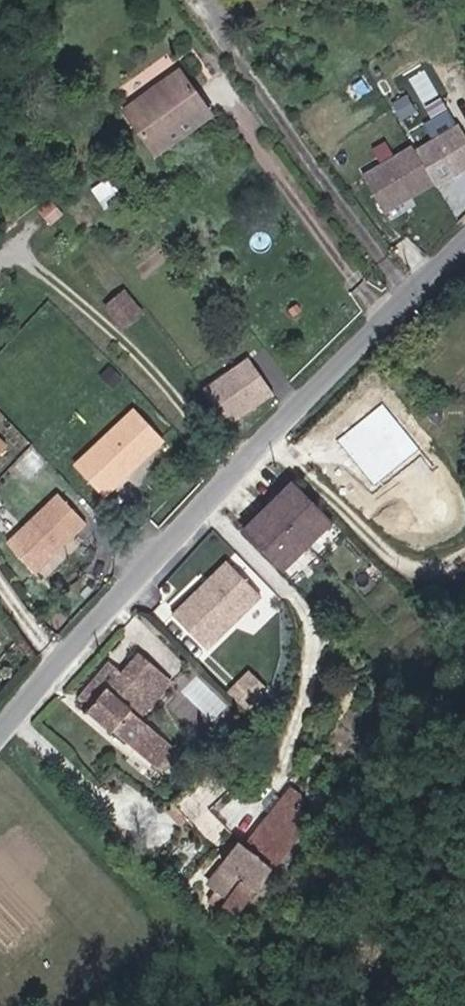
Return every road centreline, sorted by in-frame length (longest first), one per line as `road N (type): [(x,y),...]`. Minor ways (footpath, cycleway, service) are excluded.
road 1 (unclassified): [(0,730),(183,523),(464,237)]

